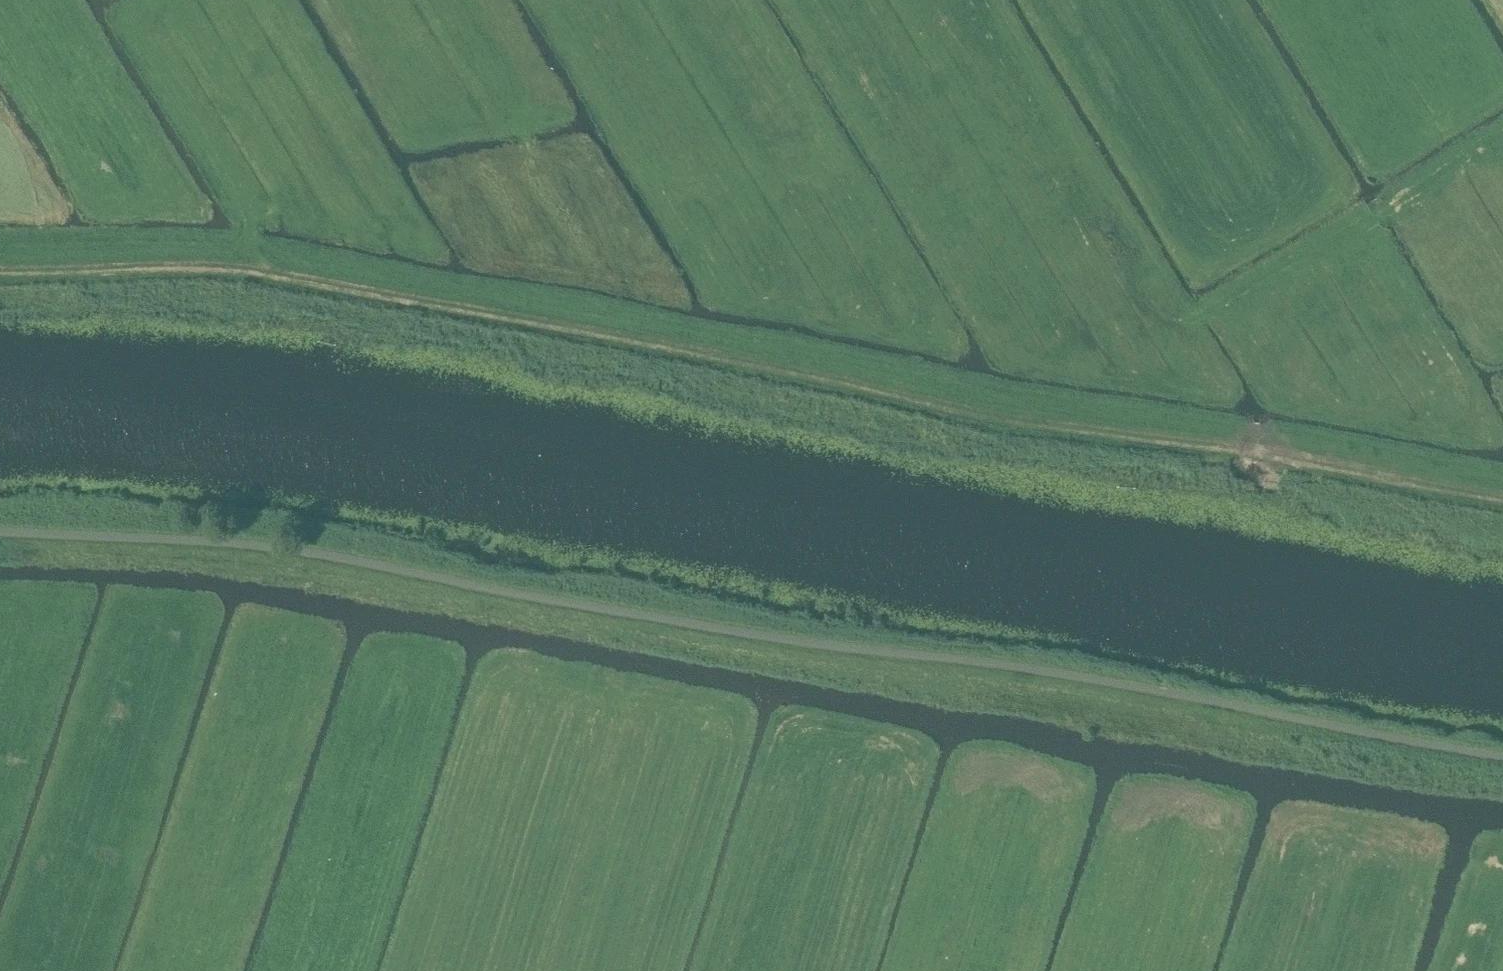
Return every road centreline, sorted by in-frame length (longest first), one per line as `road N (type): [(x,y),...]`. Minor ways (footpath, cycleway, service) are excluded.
road 1 (track): [(1502,503),(377,279),(255,261),(0,257)]
road 2 (track): [(973,0),(1155,320),(1184,319),(1502,141)]
road 3 (track): [(168,0),(152,9),(253,204),(255,261)]

